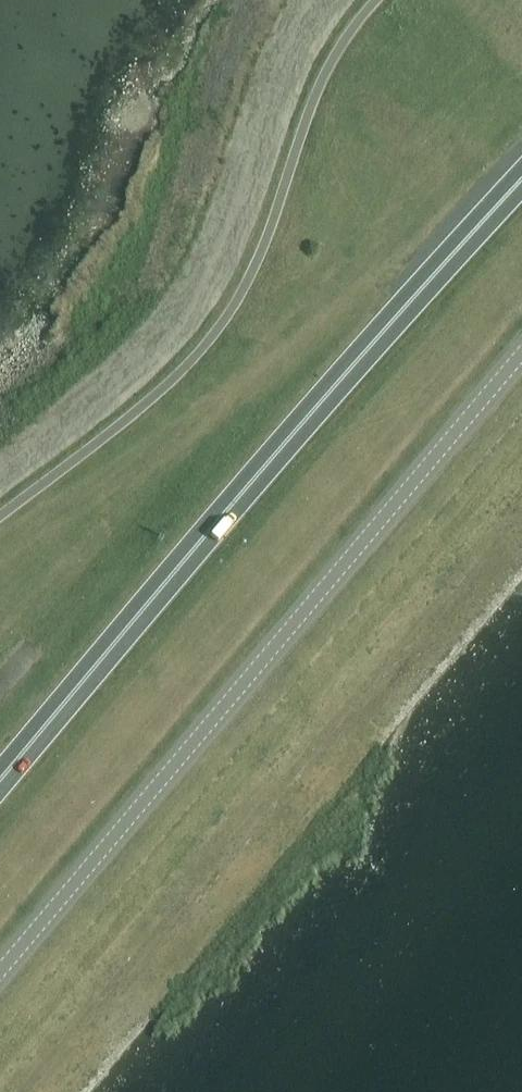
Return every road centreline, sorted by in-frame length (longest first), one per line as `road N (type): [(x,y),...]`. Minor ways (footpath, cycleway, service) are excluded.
road 1 (tertiary): [(0,973),(521,355)]
road 2 (trunk): [(0,781),(521,189)]

